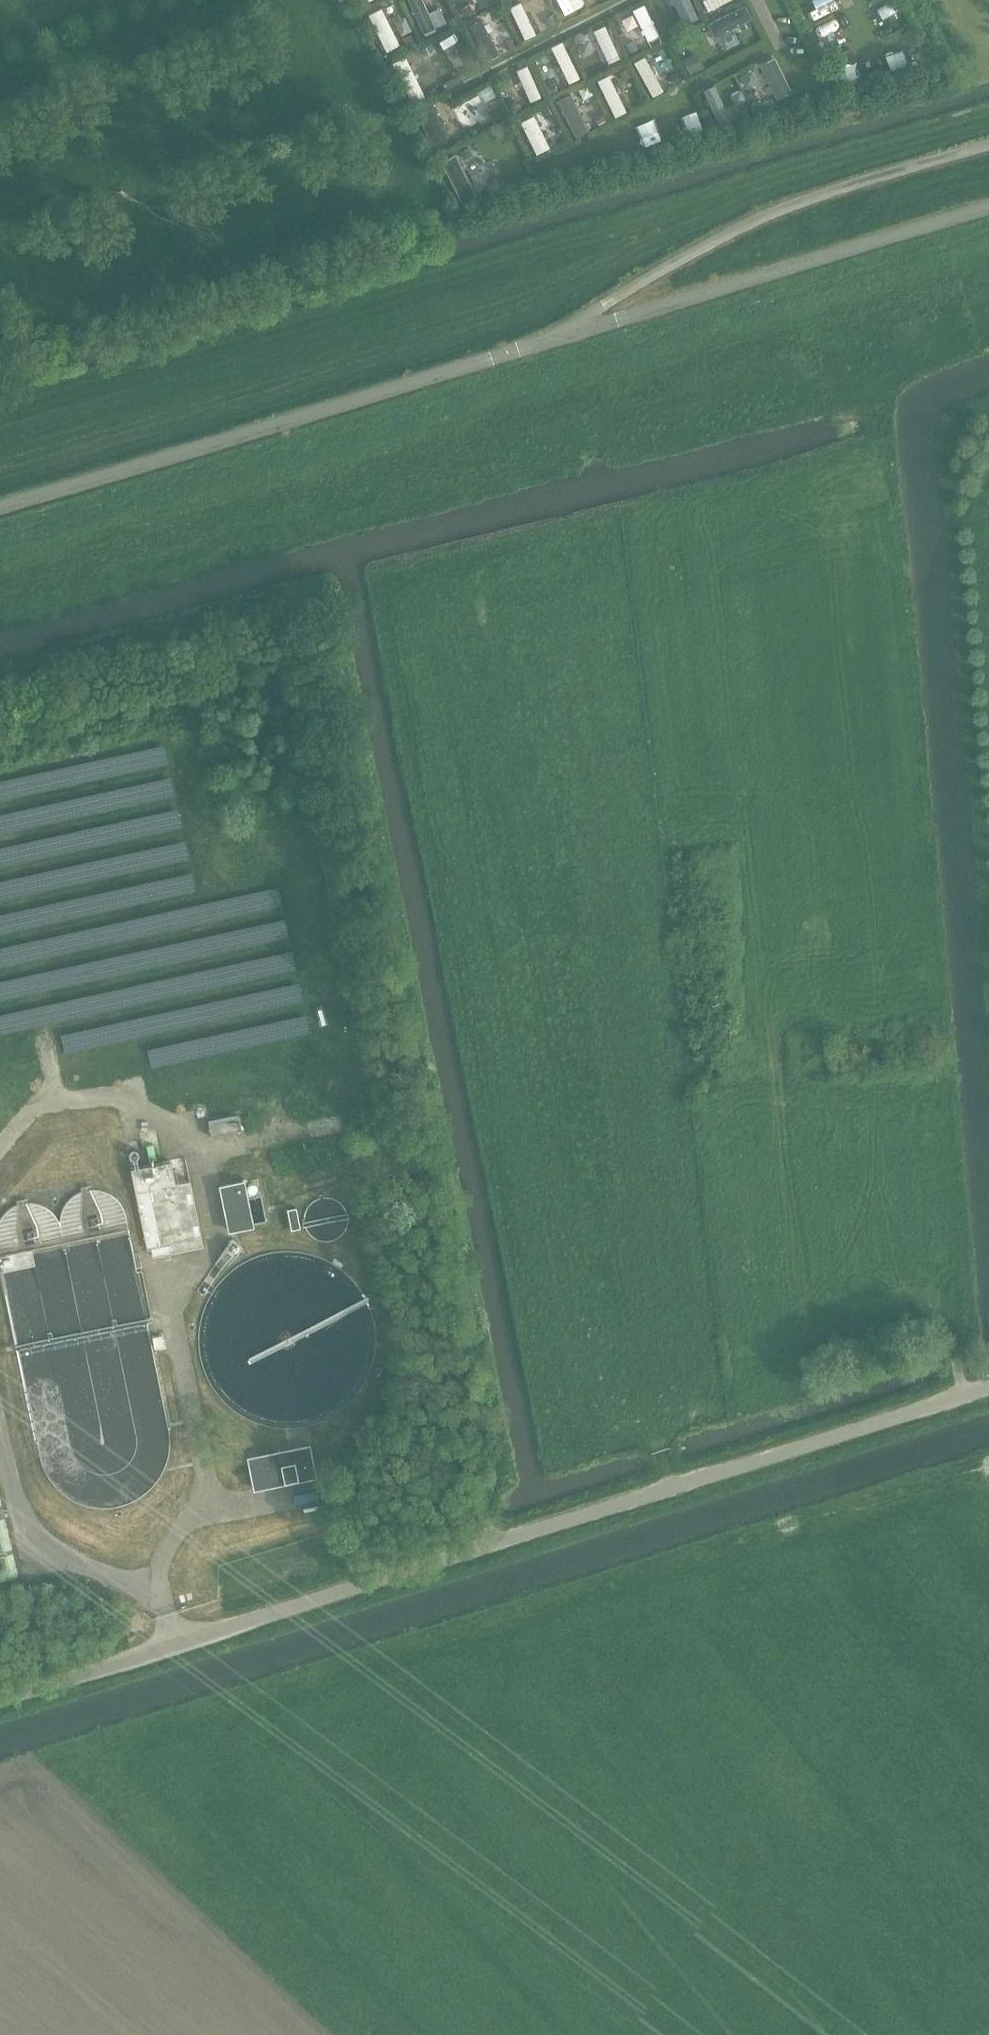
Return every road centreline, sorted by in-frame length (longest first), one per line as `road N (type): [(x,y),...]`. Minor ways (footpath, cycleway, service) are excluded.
road 1 (unclassified): [(0,1700),(988,1388)]
road 2 (unclassified): [(0,506),(552,340)]
road 3 (unclassified): [(552,340),(628,287),(762,215),(988,142)]
road 4 (unclassified): [(552,340),(988,207)]

